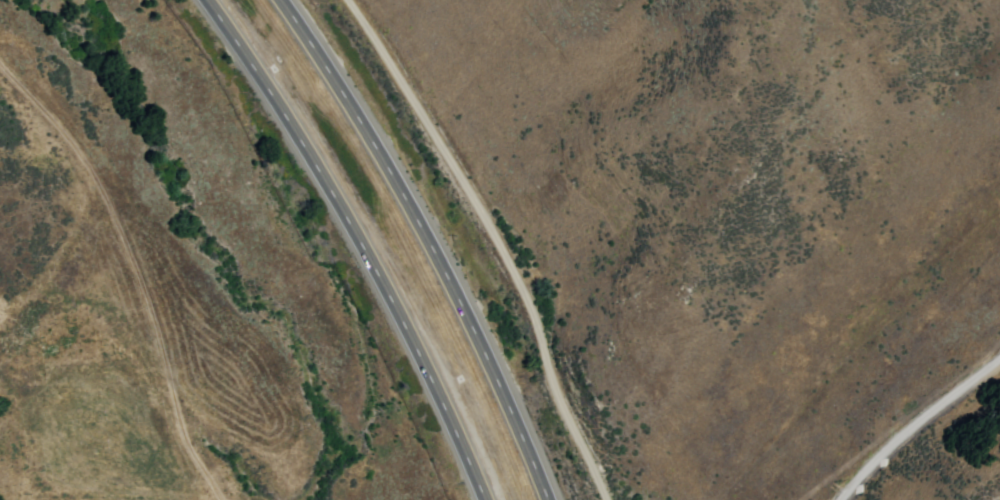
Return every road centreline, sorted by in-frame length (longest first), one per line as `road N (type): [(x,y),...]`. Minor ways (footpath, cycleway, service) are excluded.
road 1 (trunk): [(207,0),(375,266),(486,499)]
road 2 (trunk): [(548,499),(428,239),(281,0)]
road 3 (residential): [(609,499),(536,323),(349,0)]

